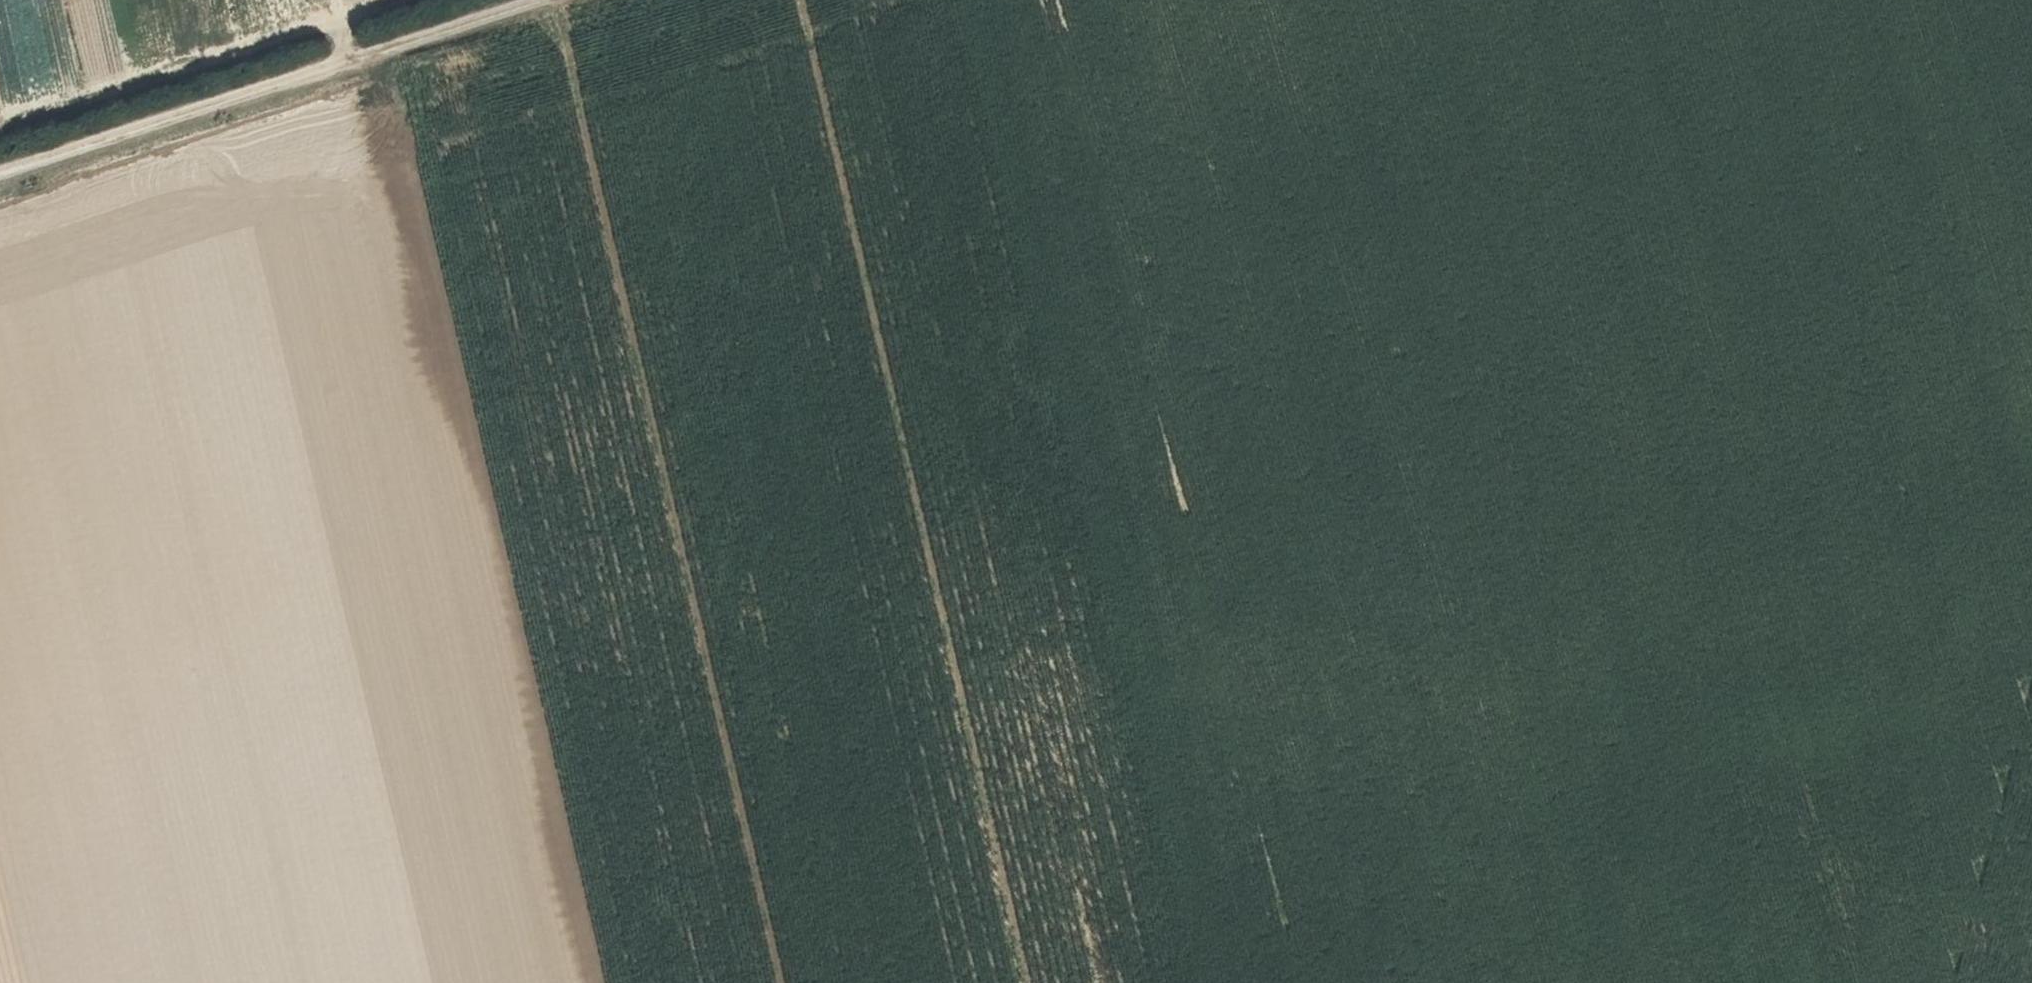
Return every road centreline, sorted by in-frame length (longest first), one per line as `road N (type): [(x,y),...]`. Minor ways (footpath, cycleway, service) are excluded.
road 1 (track): [(0,189),(574,0)]

